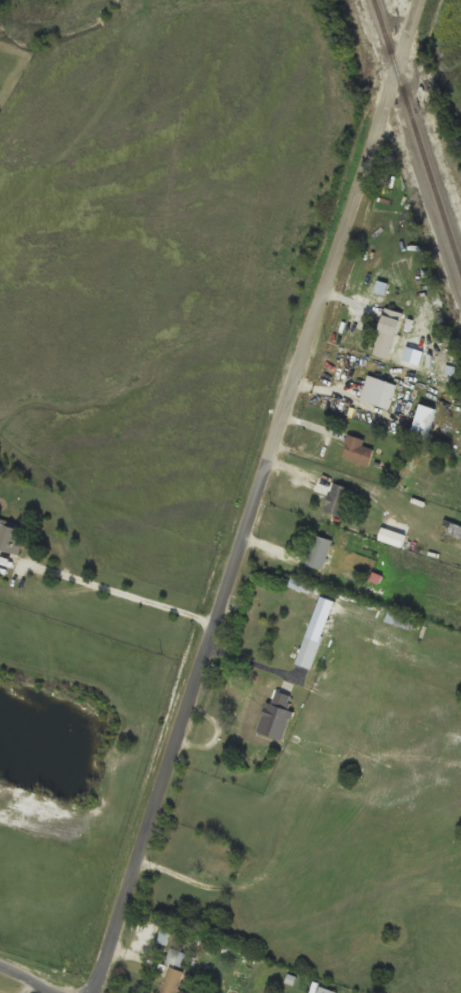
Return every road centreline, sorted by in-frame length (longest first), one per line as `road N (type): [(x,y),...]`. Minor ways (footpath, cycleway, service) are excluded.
road 1 (residential): [(91,992),(419,0)]

